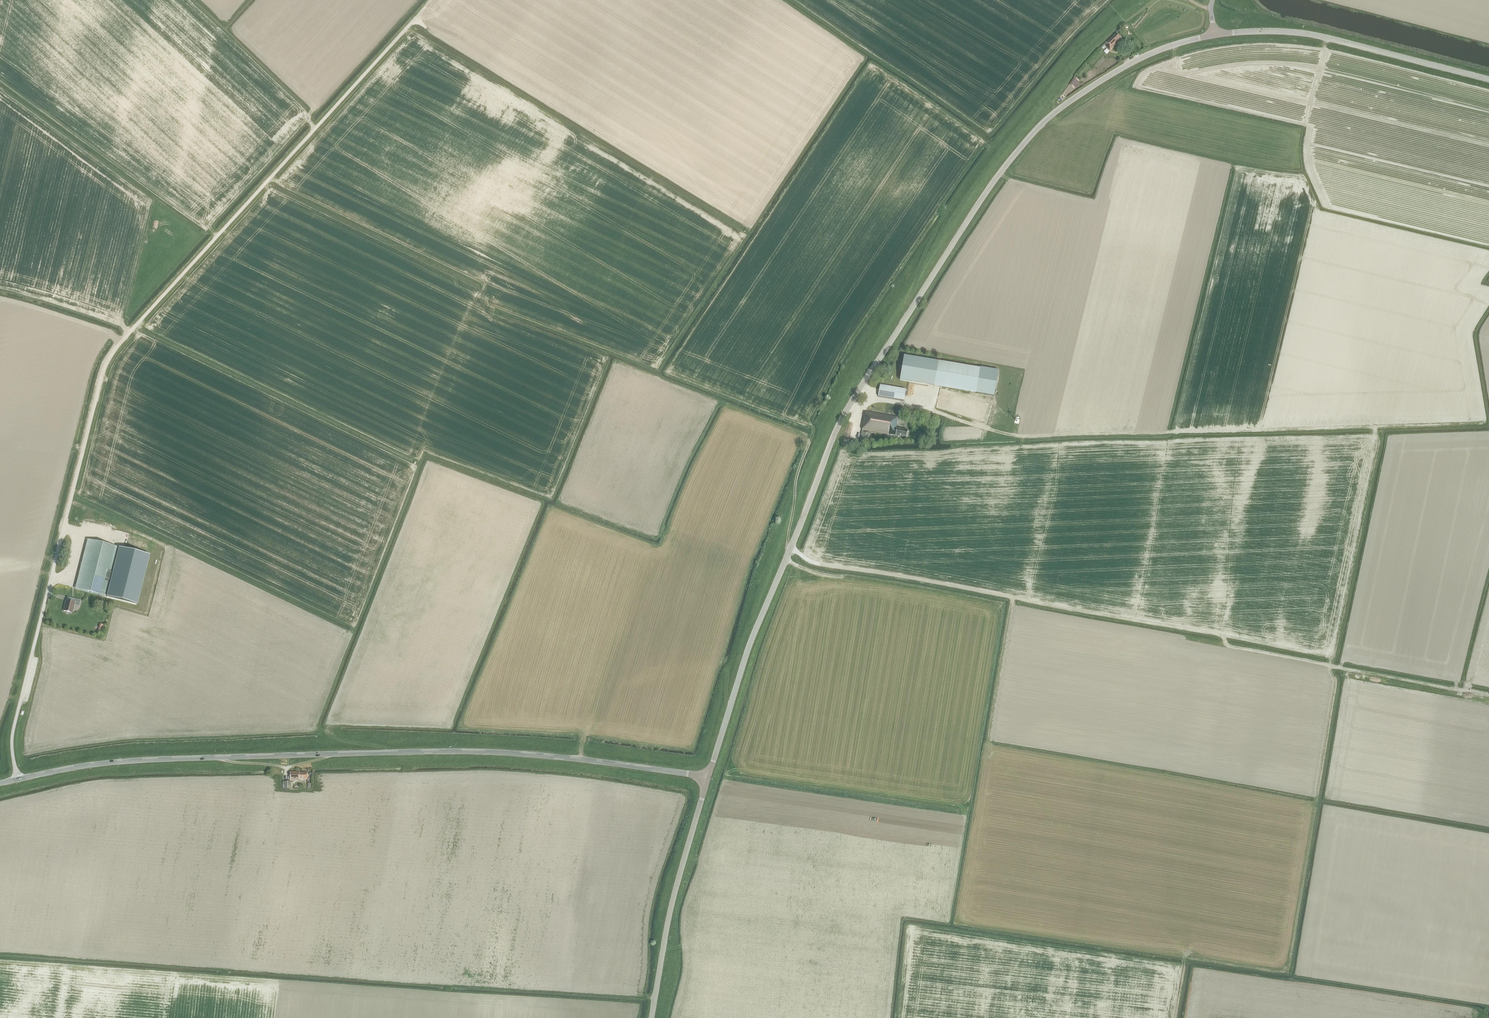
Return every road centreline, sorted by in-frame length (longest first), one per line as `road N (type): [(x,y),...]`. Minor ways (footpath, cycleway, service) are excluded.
road 1 (secondary): [(708,780),(758,625),(839,422),(981,200),(1028,139),(1077,96),(1135,60),(1215,35)]
road 2 (track): [(1488,698),(1230,647),(1221,635),(814,564),(788,546),(805,437)]
road 3 (tertiary): [(708,780),(456,751),(126,761),(18,780)]
road 4 (secondary): [(1488,79),(1316,34),(1215,35)]
road 5 (secondary): [(651,1017),(668,922),(708,780)]
road 6 (track): [(1314,808),(1332,668)]
road 7 (track): [(915,588),(786,560)]

